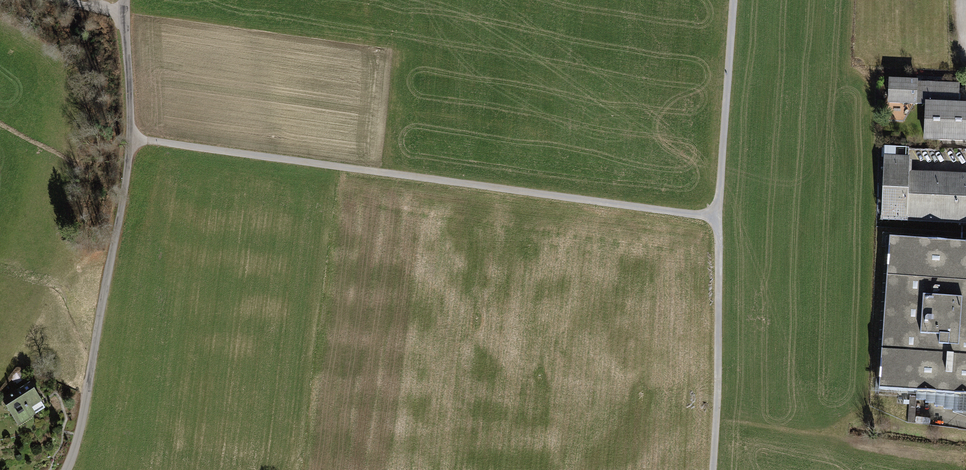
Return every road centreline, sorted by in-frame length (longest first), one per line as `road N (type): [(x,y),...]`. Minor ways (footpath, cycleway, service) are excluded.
road 1 (track): [(734,0),(717,217),(130,138)]
road 2 (residential): [(125,0),(130,138),(66,469)]
road 3 (track): [(713,469),(717,217)]

